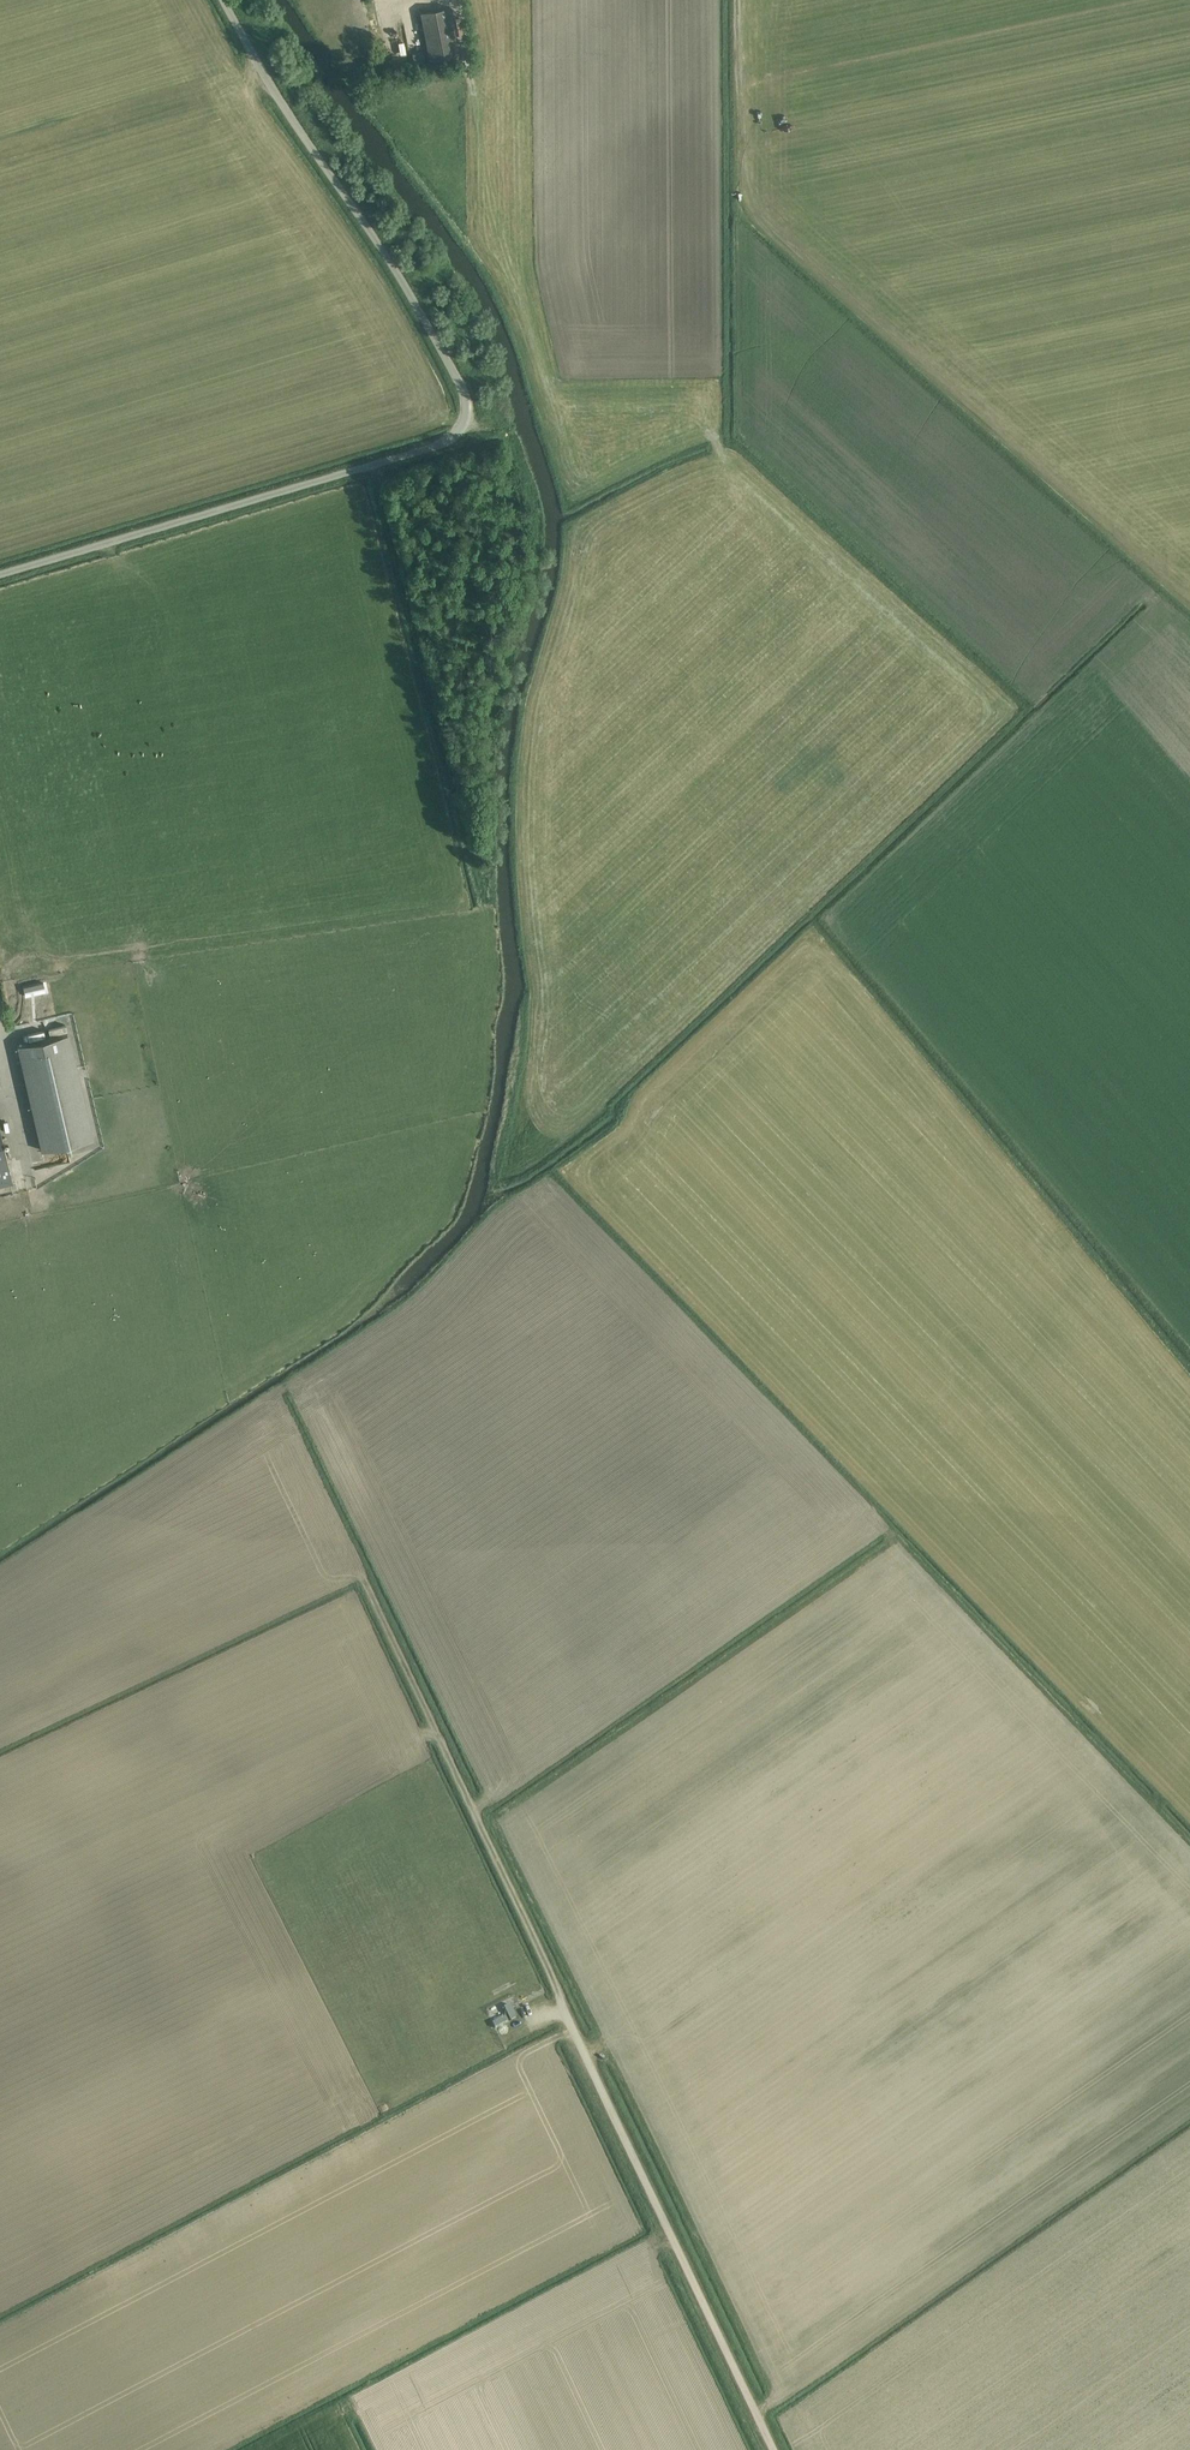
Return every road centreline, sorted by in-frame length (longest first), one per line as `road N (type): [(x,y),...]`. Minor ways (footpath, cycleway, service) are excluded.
road 1 (unclassified): [(0,577),(443,444),(464,424),(464,394),(411,295),(223,0)]
road 2 (unclassified): [(773,2449),(571,2026)]

